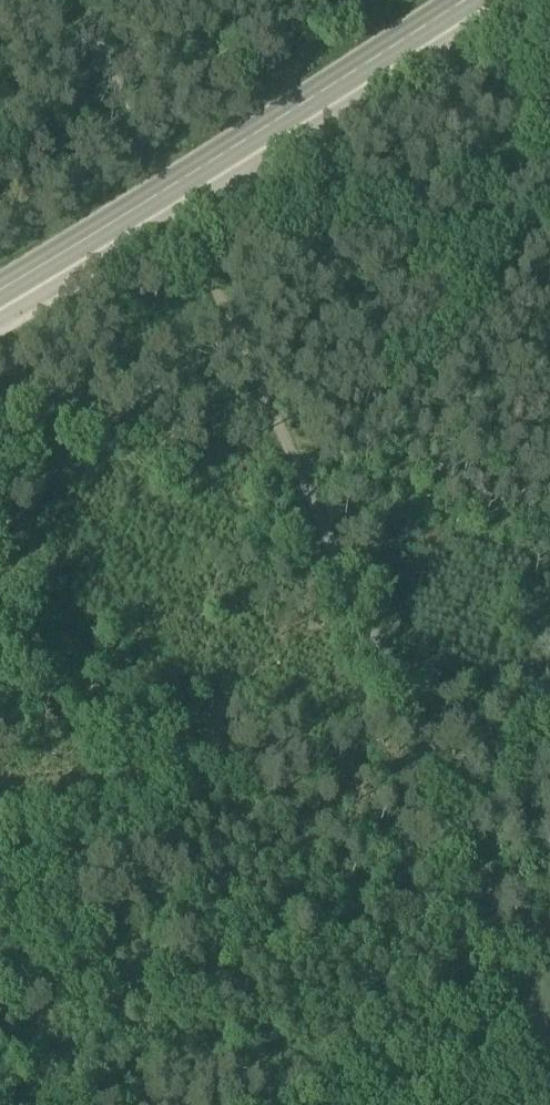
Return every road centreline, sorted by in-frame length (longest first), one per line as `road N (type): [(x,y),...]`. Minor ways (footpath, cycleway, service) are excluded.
road 1 (track): [(67,0),(458,818)]
road 2 (secondary): [(0,294),(467,0)]
road 3 (track): [(458,818),(549,1053)]
road 4 (track): [(458,818),(549,737)]

